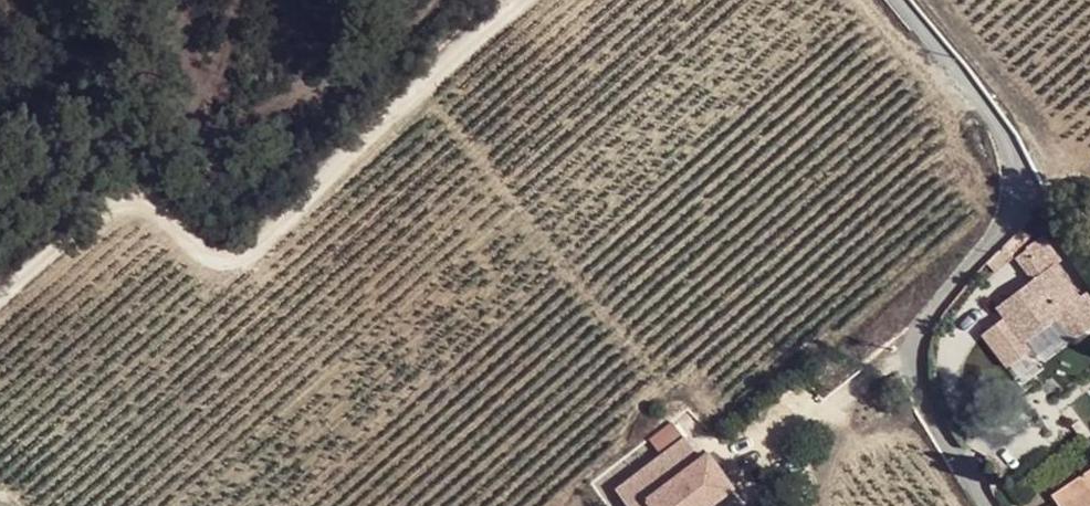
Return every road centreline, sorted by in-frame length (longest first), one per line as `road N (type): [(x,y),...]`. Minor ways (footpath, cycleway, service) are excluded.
road 1 (unclassified): [(898,0),(1008,144),(1014,182),(1006,215),(937,300),(910,360),(918,399),(986,505)]

